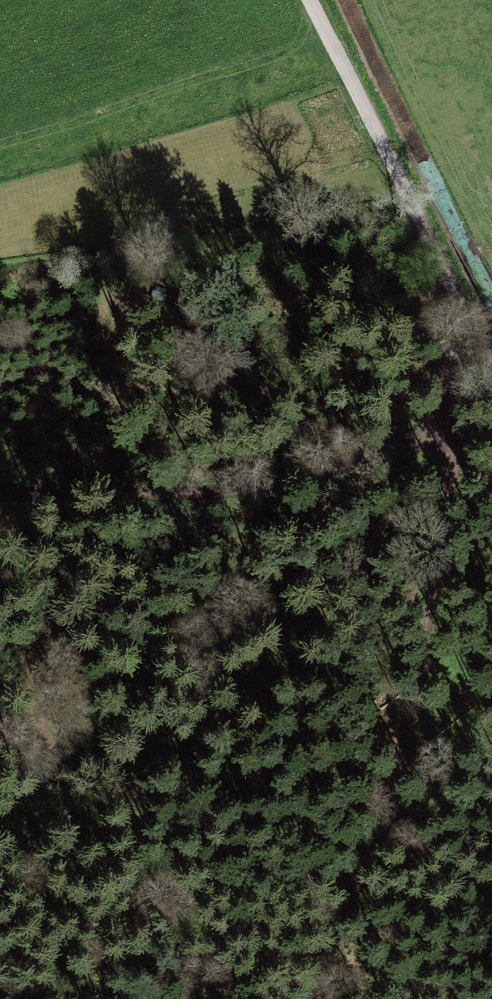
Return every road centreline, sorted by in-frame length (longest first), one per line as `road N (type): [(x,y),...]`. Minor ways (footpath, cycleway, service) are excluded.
road 1 (track): [(476,342),(428,633),(395,763),(303,998)]
road 2 (track): [(0,863),(55,837),(246,699),(423,432)]
road 3 (track): [(0,489),(237,491),(460,419),(491,420)]
road 4 (track): [(476,342),(310,0)]

